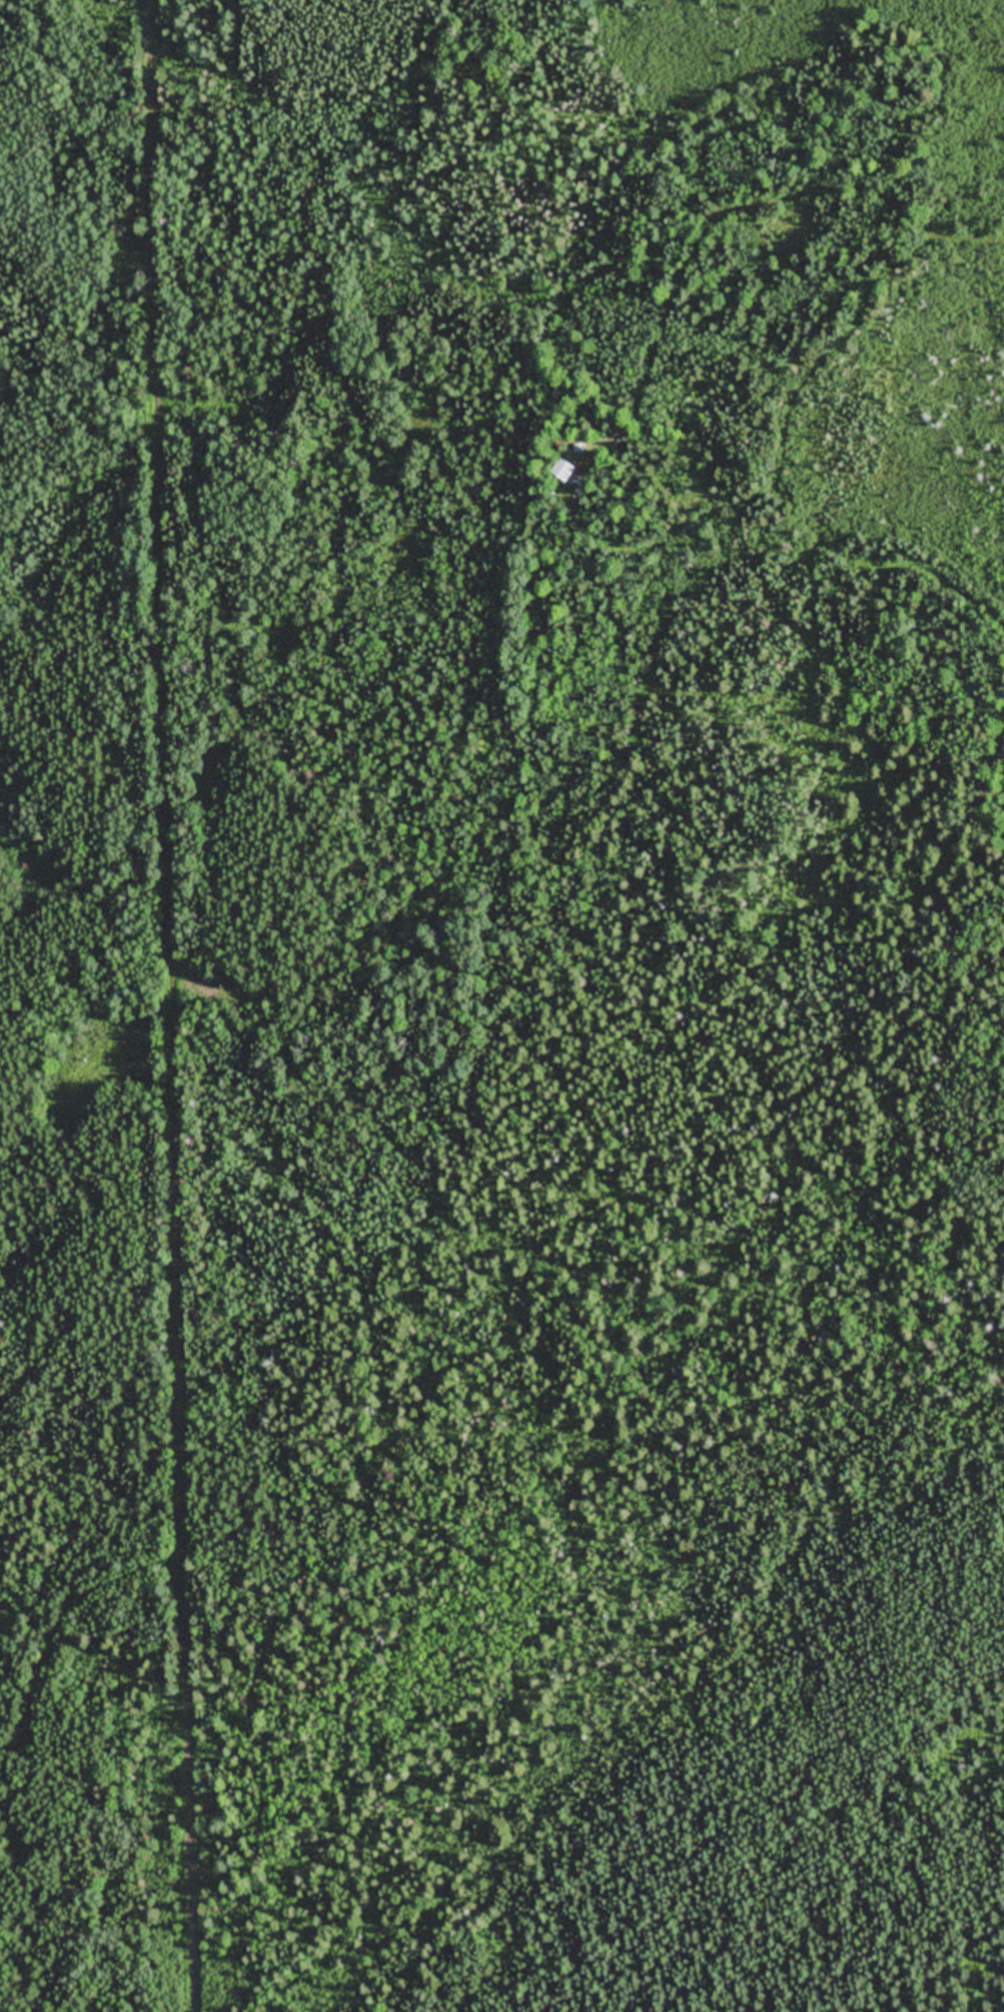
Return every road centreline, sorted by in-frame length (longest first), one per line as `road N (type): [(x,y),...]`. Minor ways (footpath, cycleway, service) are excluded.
road 1 (residential): [(1003,195),(851,146),(769,193),(750,395),(793,464),(859,476),(945,652),(1003,693)]
road 2 (residential): [(859,476),(893,371),(1003,261)]

